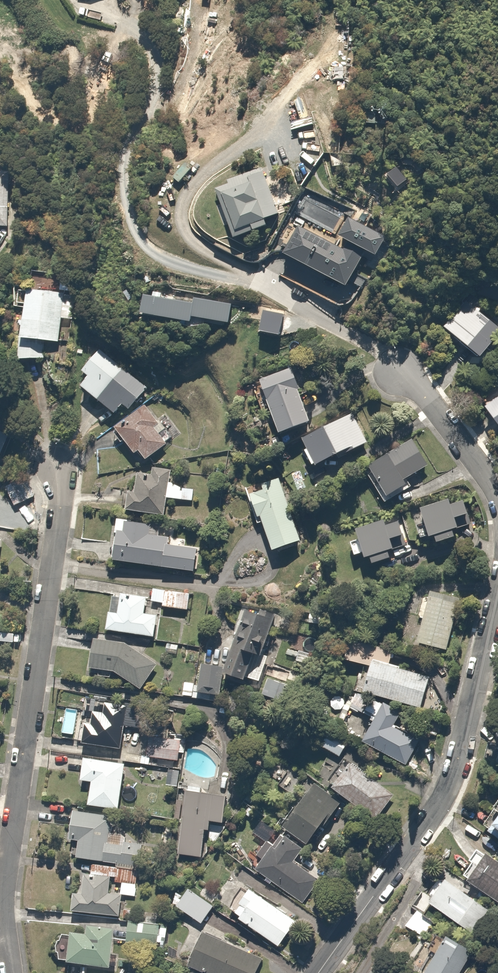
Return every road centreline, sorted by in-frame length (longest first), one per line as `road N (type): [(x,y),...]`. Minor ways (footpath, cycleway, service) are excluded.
road 1 (residential): [(399,375),(377,350),(260,285),(152,251),(134,218),(125,172),(127,146),(152,103),(151,43),(78,0)]
road 2 (residential): [(57,470),(5,878),(11,972)]
road 3 (residential): [(497,598),(451,778),(319,972)]
road 4 (residential): [(399,375),(424,393),(497,500)]

